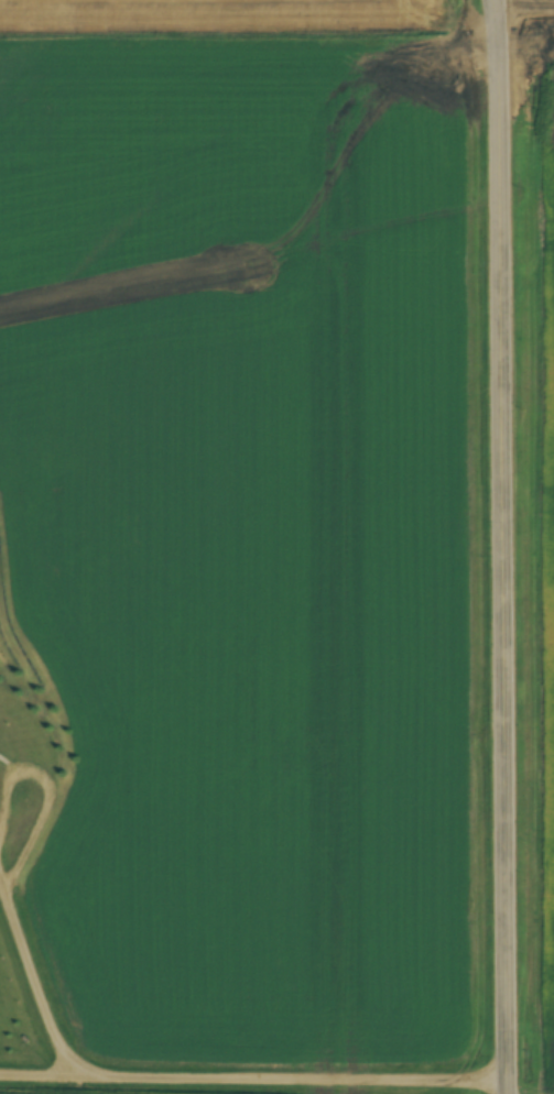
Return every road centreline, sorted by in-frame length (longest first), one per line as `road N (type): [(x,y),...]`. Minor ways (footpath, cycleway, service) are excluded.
road 1 (tertiary): [(513,1093),(506,21)]

